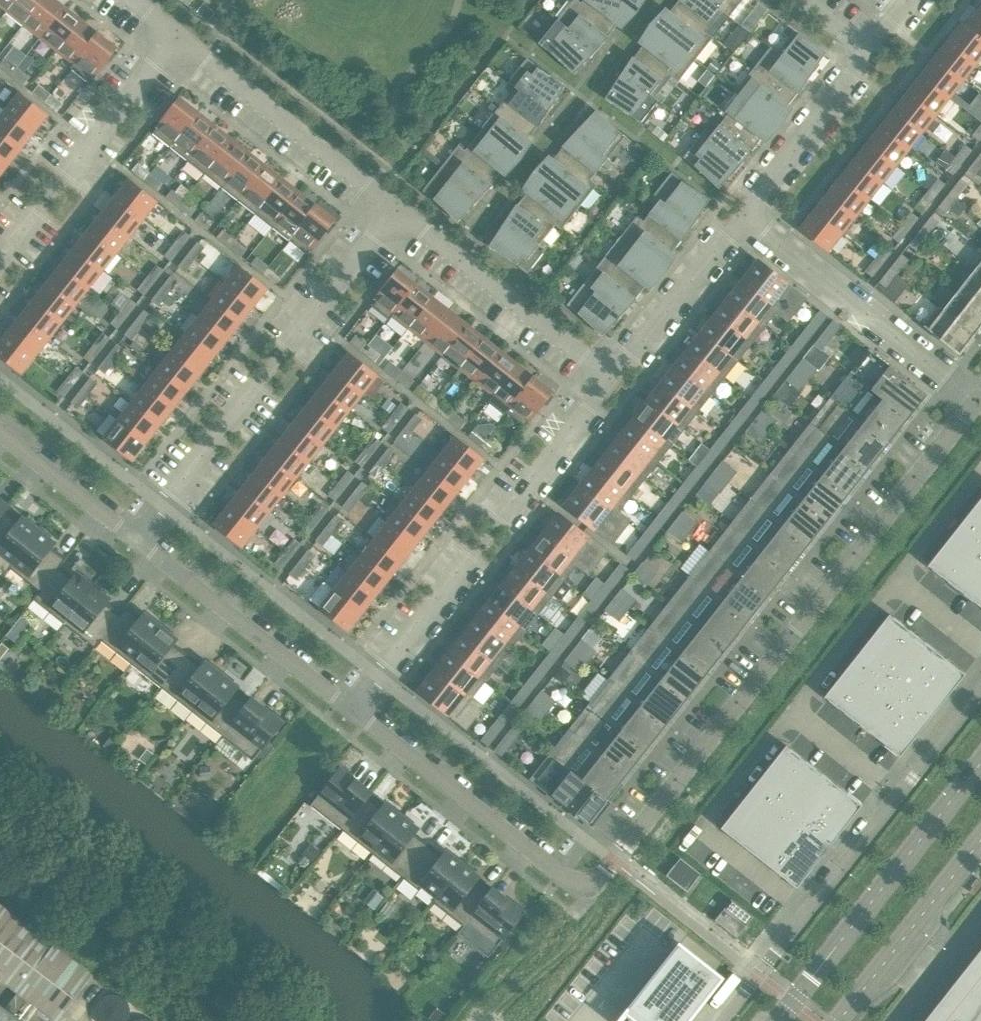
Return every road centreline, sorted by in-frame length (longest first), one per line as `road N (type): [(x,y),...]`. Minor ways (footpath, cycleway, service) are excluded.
road 1 (residential): [(588,884),(980,401)]
road 2 (residential): [(351,709),(611,378)]
road 3 (residential): [(139,541),(401,214)]
road 4 (unclassified): [(980,696),(722,1020)]
road 5 (secondary): [(980,766),(777,1020)]
road 6 (residential): [(980,401),(743,214)]
road 7 (residential): [(588,884),(577,886),(351,709)]
road 8 (residential): [(0,265),(175,37)]
road 9 (residential): [(401,214),(175,37)]
road 10 (residential): [(351,709),(139,541)]
road 11 (residential): [(611,378),(401,214)]
road 12 (secondary): [(838,1020),(980,846)]
road 13 (residential): [(743,214),(876,48)]
road 14 (residential): [(611,378),(743,214)]
road 15 (residential): [(139,541),(0,431)]
road 16 (unclassified): [(897,1020),(980,915)]

